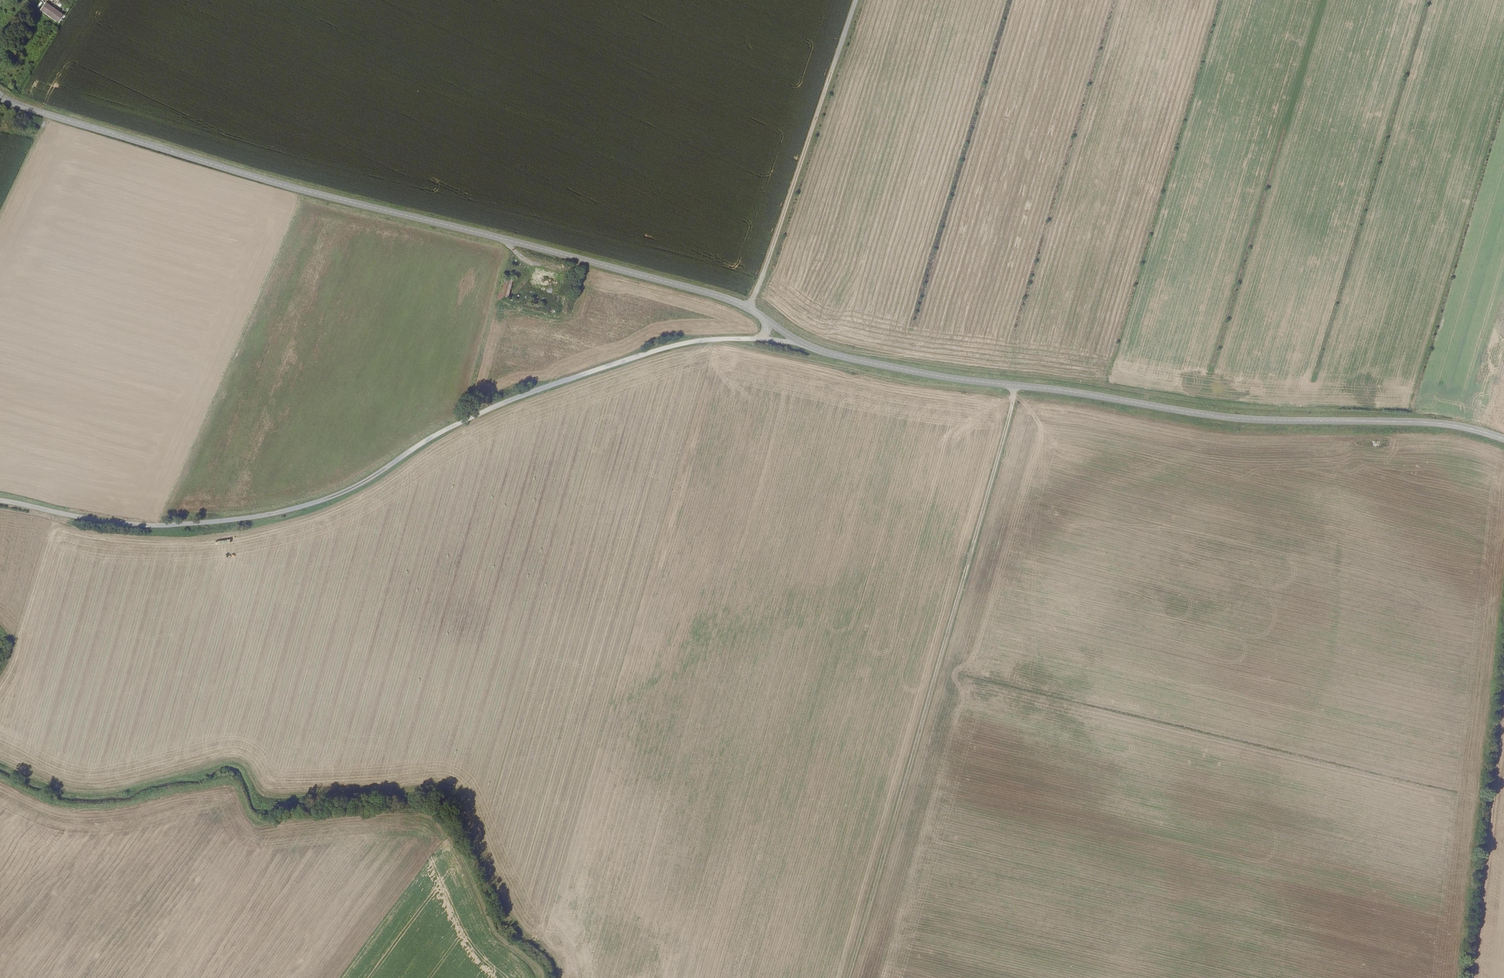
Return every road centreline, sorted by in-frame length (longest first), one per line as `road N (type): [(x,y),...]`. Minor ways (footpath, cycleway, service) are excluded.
road 1 (tertiary): [(1503,439),(1441,424),(1223,417),(836,355),(716,295),(291,187),(0,96)]
road 2 (track): [(800,342),(689,343),(564,382),(441,433),(340,496),(296,509),(145,525),(0,501)]
road 3 (track): [(1016,385),(846,977)]
road 4 (track): [(748,308),(853,0)]

